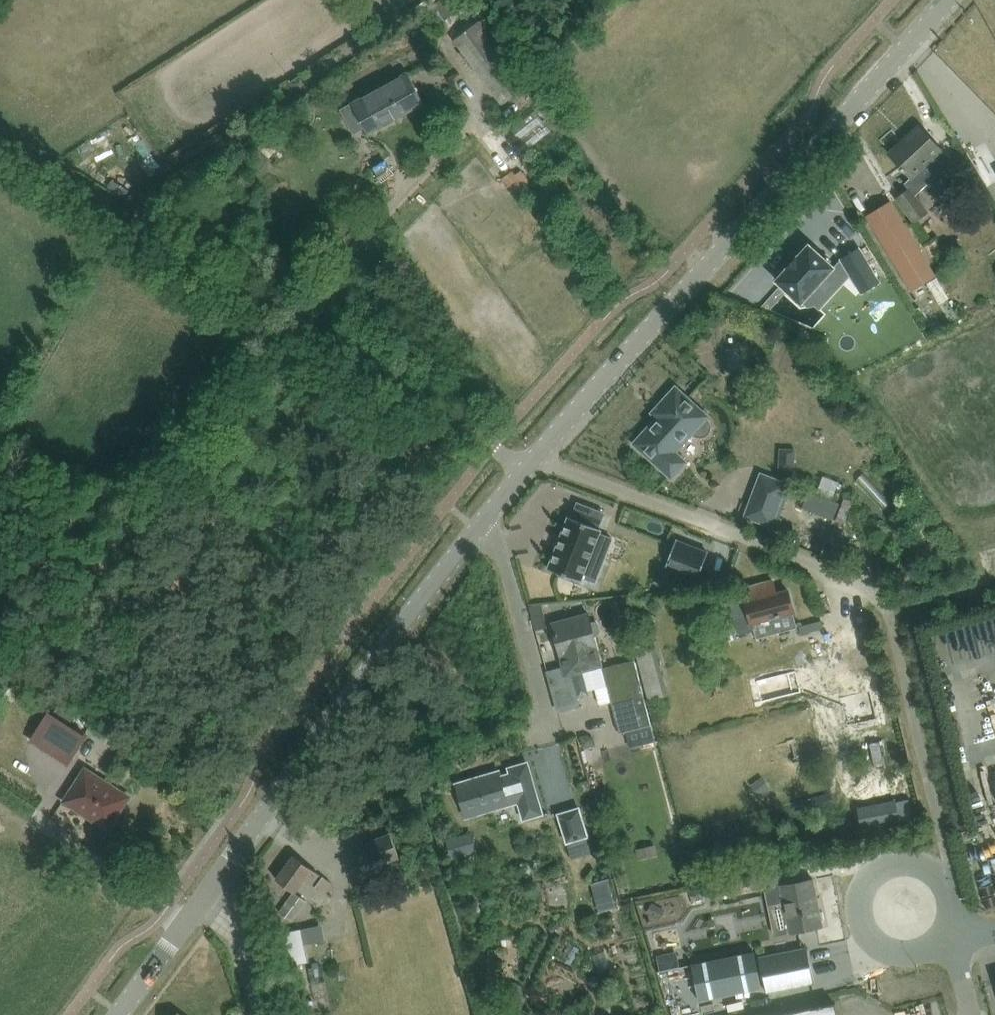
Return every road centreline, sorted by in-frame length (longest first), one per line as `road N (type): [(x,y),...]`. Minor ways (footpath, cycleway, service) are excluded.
road 1 (unclassified): [(533,459),(947,0)]
road 2 (unclassified): [(117,1014),(480,527)]
road 3 (residential): [(886,614),(867,591),(533,459)]
road 4 (unclassified): [(964,944),(899,960),(874,949),(859,928),(859,900),(872,877),(904,867),(935,879),(954,905)]
road 5 (residential): [(480,527),(498,537),(547,732)]

